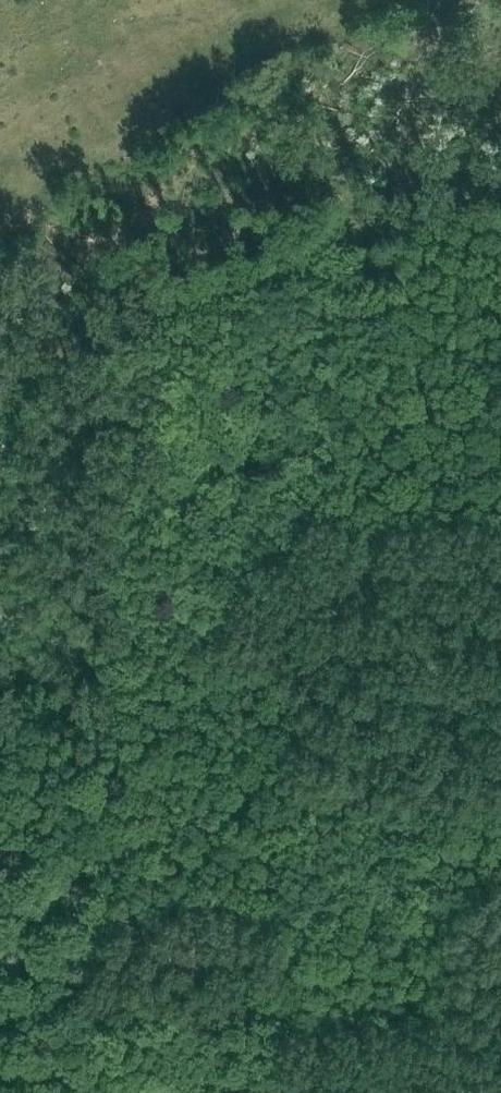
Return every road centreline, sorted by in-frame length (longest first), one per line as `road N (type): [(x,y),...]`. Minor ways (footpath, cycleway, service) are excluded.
road 1 (track): [(0,383),(401,211),(500,192)]

